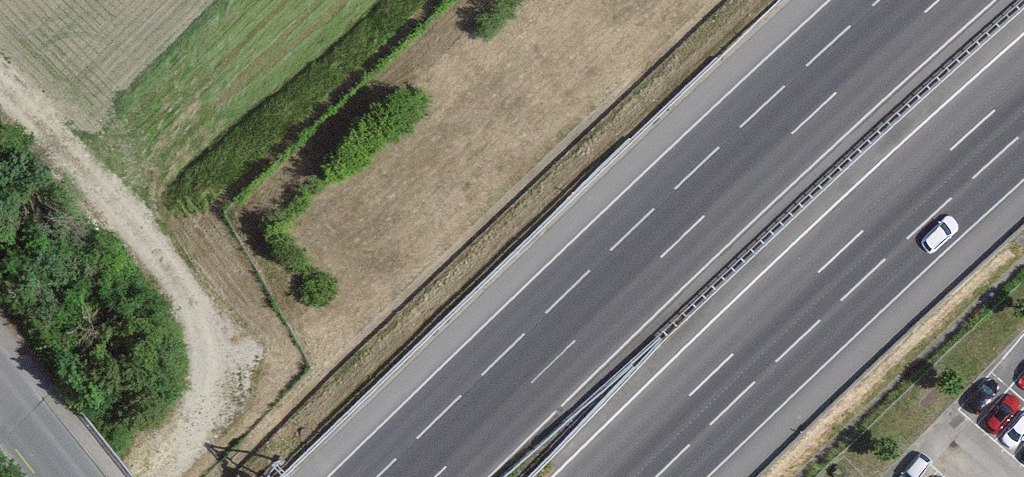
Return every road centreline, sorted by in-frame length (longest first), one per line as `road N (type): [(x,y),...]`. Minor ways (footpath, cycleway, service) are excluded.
road 1 (motorway): [(938,0),(436,476)]
road 2 (motorway): [(607,476),(1023,84)]
road 3 (track): [(154,476),(205,416),(213,381),(199,319),(88,176),(0,86)]

